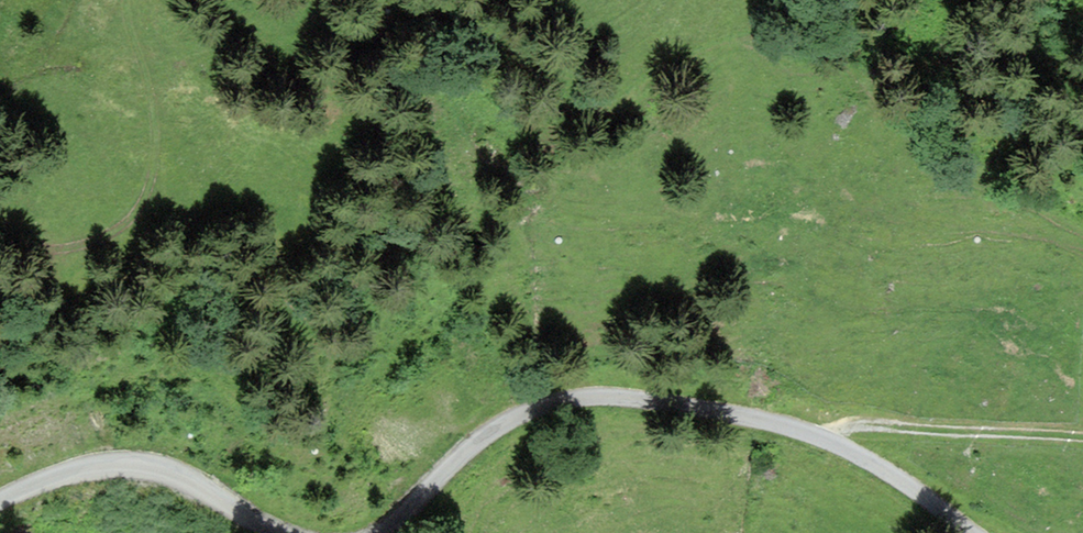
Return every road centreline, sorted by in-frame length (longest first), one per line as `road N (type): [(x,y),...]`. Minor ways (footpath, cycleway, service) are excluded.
road 1 (unclassified): [(381,532),(501,423),(581,394),(799,431),(849,448),(976,532)]
road 2 (unclassified): [(0,502),(88,467),(131,464),(171,472),(276,532)]
road 3 (track): [(1082,437),(855,423),(829,441)]

